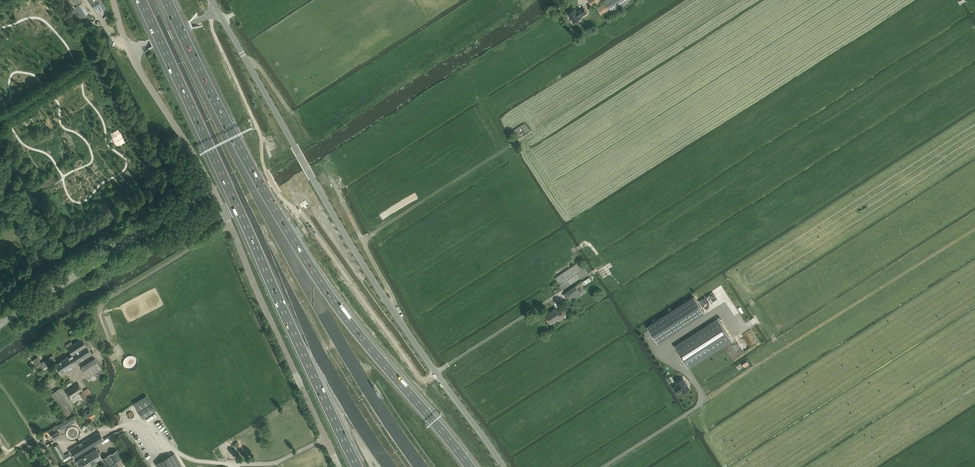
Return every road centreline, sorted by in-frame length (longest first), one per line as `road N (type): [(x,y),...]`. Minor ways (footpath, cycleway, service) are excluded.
road 1 (motorway): [(471,466),(350,324),(233,137)]
road 2 (motorway): [(421,466),(294,263),(233,137)]
road 3 (tertiary): [(504,466),(312,178)]
road 4 (track): [(707,400),(974,229)]
road 5 (motorway): [(142,0),(258,251)]
road 6 (tertiary): [(339,466),(228,220)]
road 7 (tertiary): [(0,324),(213,188)]
road 8 (motorway): [(258,251),(389,466)]
road 9 (motorway): [(258,251),(360,466)]
road 10 (tertiary): [(218,12),(312,178)]
road 11 (tertiary): [(213,188),(131,53)]
road 12 (motorway): [(233,137),(166,0)]
road 13 (track): [(850,466),(974,386)]

